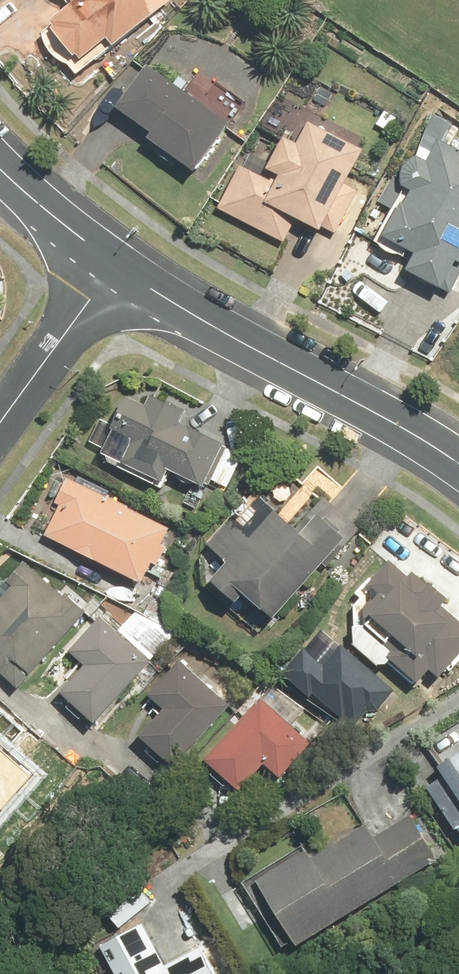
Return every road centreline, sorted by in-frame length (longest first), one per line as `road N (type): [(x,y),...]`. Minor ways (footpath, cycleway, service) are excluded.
road 1 (tertiary): [(119,262),(208,323),(393,418),(458,465)]
road 2 (residential): [(119,262),(0,424)]
road 3 (tertiary): [(0,167),(119,262)]

